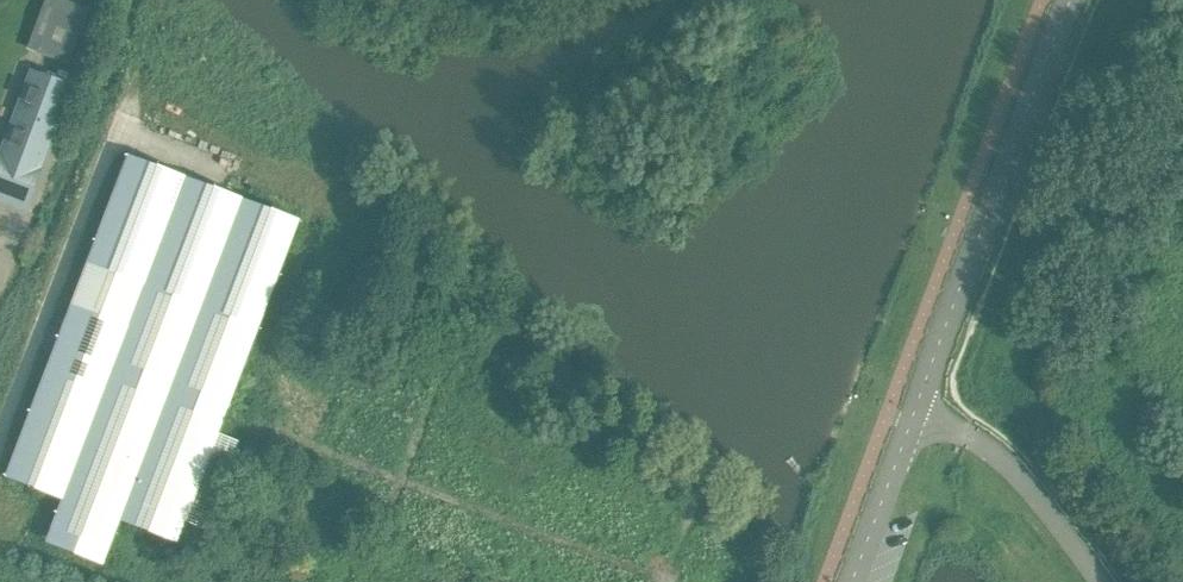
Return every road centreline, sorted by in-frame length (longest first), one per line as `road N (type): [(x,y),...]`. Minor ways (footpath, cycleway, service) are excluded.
road 1 (unclassified): [(855,581),(1069,0)]

